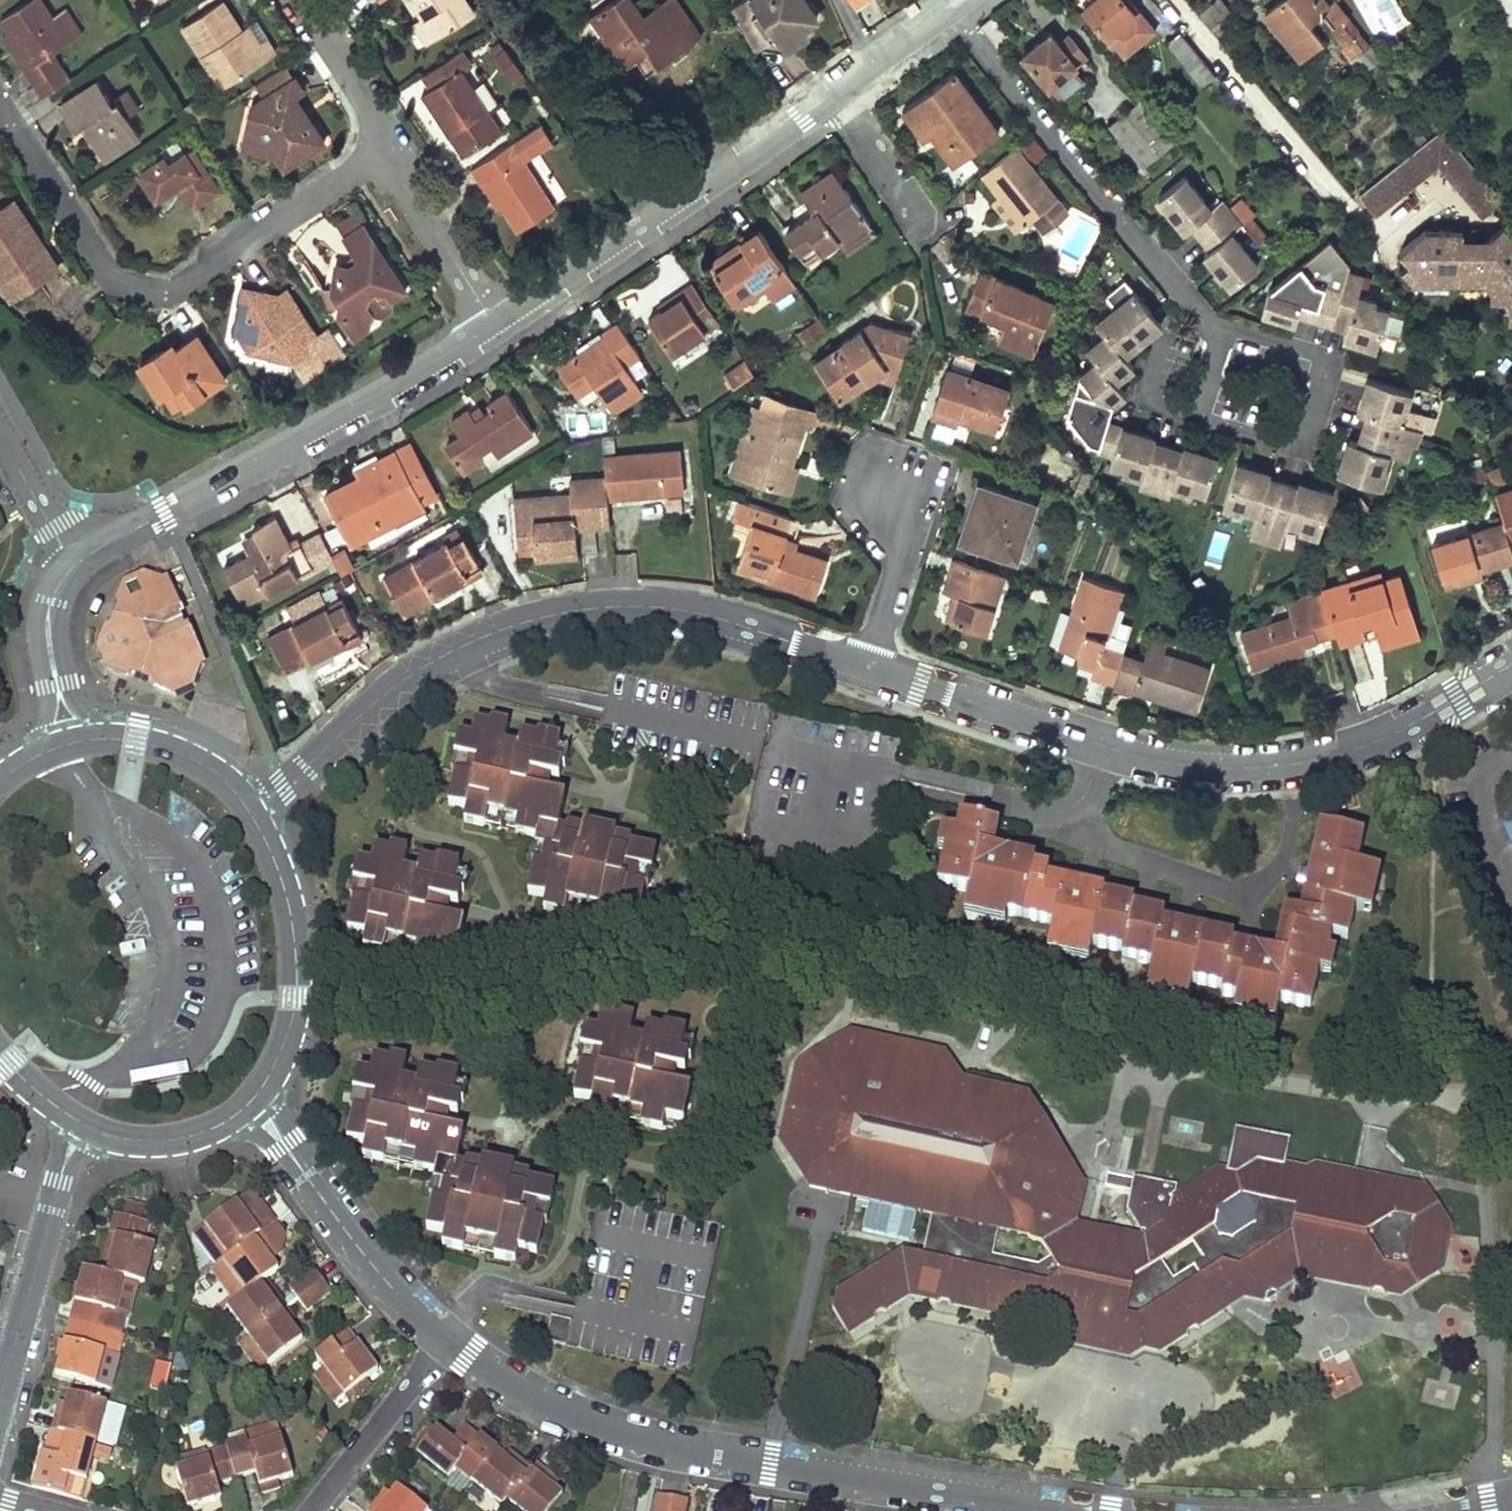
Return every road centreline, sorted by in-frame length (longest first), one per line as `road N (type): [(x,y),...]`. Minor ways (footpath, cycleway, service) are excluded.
road 1 (residential): [(251,813),(422,667),(536,618),(632,605),(706,614),(869,665)]
road 2 (residential): [(869,665),(1103,747),(1244,766),(1349,751),(1422,719),(1511,661)]
road 3 (residential): [(442,1333),(524,1392),(626,1428),(1052,1510)]
road 4 (residential): [(0,101),(108,268),(129,285),(167,291),(394,141)]
road 5 (residential): [(76,565),(497,318)]
road 6 (residential): [(949,11),(1216,334)]
road 7 (residential): [(497,318),(841,85)]
road 8 (tertiary): [(251,1102),(282,1051),(297,996),(292,921),(251,813)]
road 9 (residential): [(251,1102),(442,1333)]
road 10 (residential): [(1216,334),(1321,366),(1298,439),(1196,406)]
road 11 (residential): [(82,1124),(0,1392)]
road 12 (residential): [(306,1510),(442,1333)]
road 13 (residential): [(497,318),(394,141)]
road 14 (tertiary): [(82,1124),(140,1141),(173,1140),(227,1121),(251,1102)]
road 15 (residential): [(869,665),(901,543),(890,493)]
road 16 (residential): [(54,592),(36,628),(49,709),(31,759)]
road 17 (residential): [(125,740),(75,703),(54,592)]
road 18 (residential): [(394,141),(306,0)]
road 19 (tertiary): [(251,813),(209,767),(125,740)]
road 20 (residential): [(76,565),(0,446)]
road 21 (residential): [(841,85),(920,201)]
road 22 (residential): [(841,85),(949,11)]

